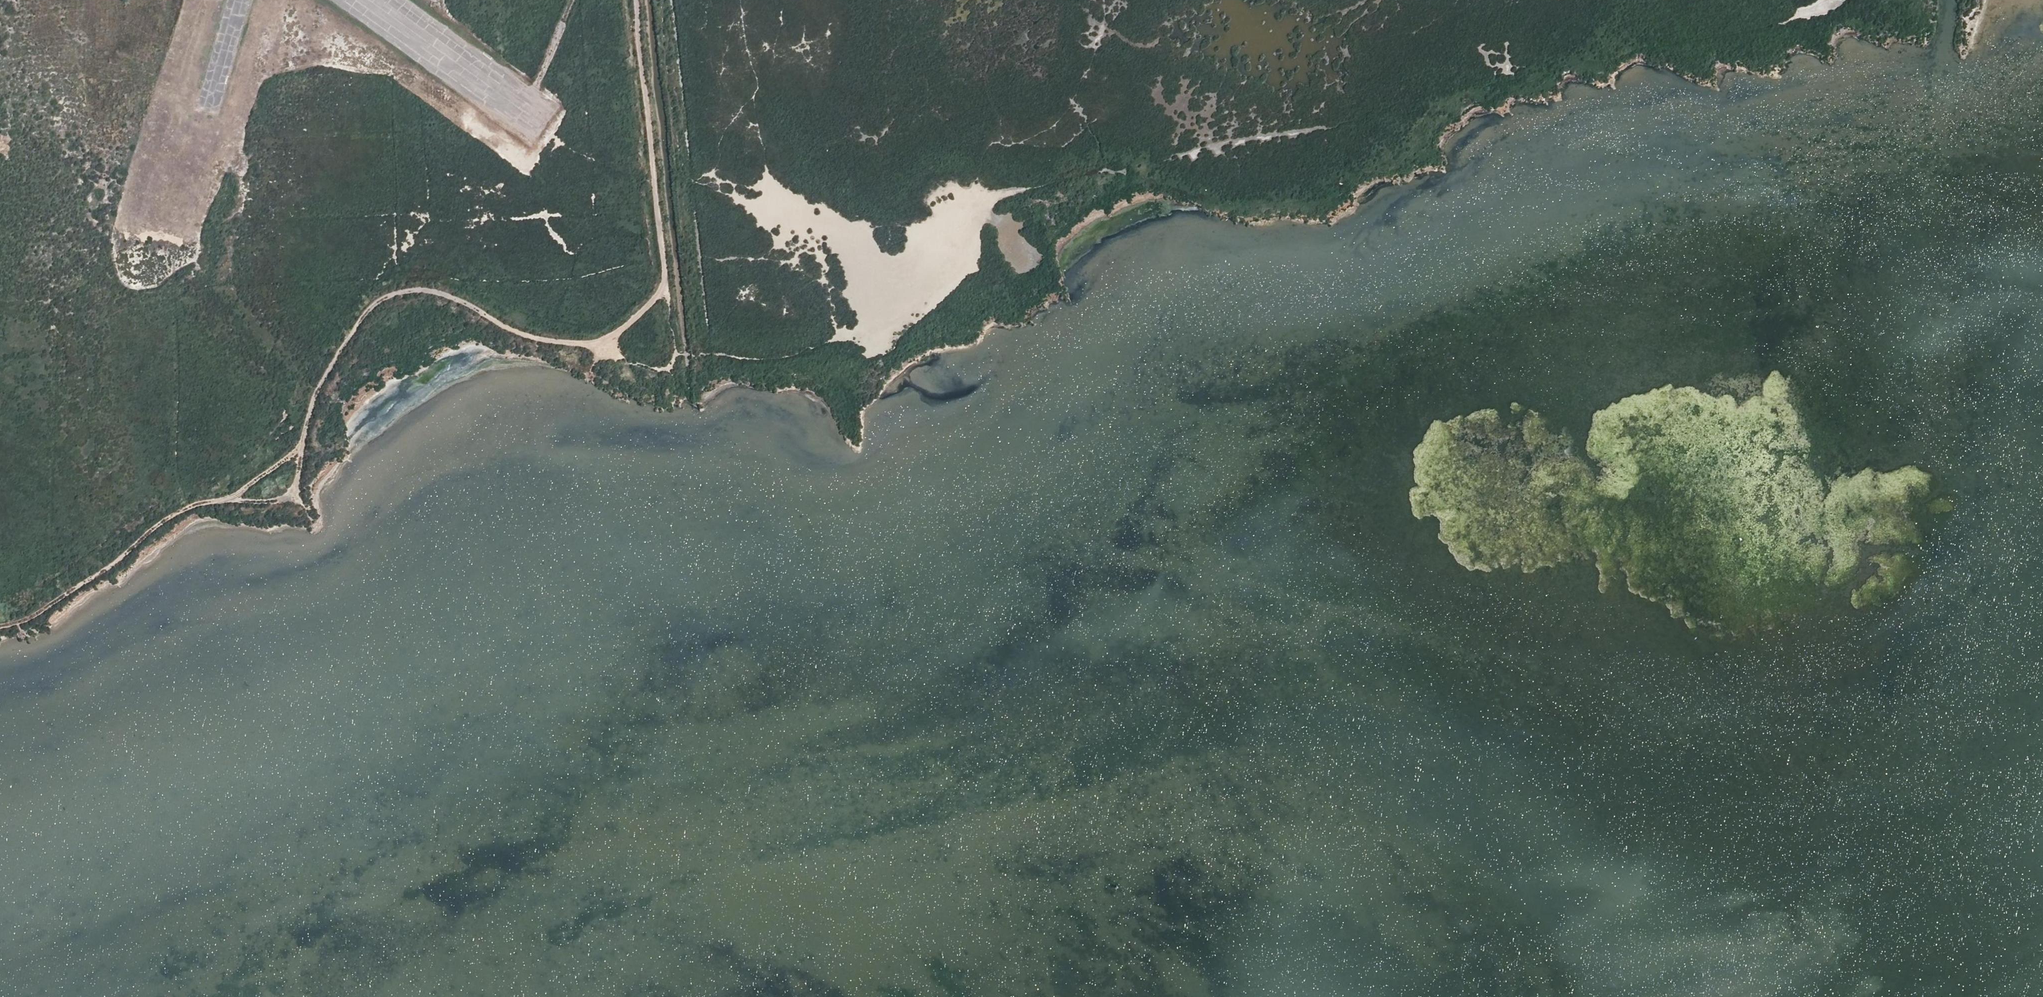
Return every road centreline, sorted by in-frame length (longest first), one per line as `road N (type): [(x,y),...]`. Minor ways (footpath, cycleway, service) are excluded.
road 1 (track): [(637,0),(666,245),(666,283),(657,299),(618,334),(578,345),(541,340),(426,292),(379,303),(319,388),(297,454),(222,499),(175,515),(122,565),(42,615),(0,627)]
road 2 (track): [(588,344),(637,365),(674,368),(675,322),(664,288)]
road 3 (track): [(216,501),(294,496),(306,439)]

